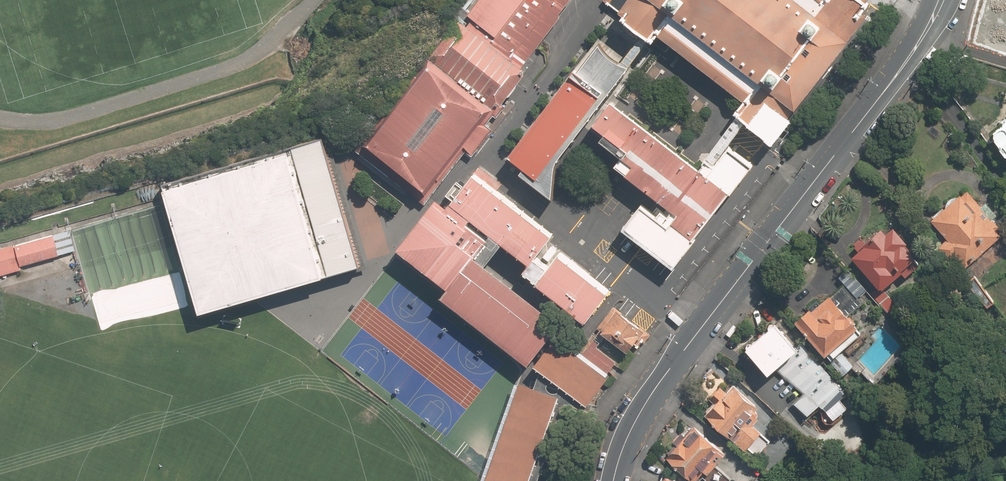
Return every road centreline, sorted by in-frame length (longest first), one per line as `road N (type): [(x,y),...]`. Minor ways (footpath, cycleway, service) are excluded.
road 1 (secondary): [(939,0),(906,63),(653,393),(614,480)]

